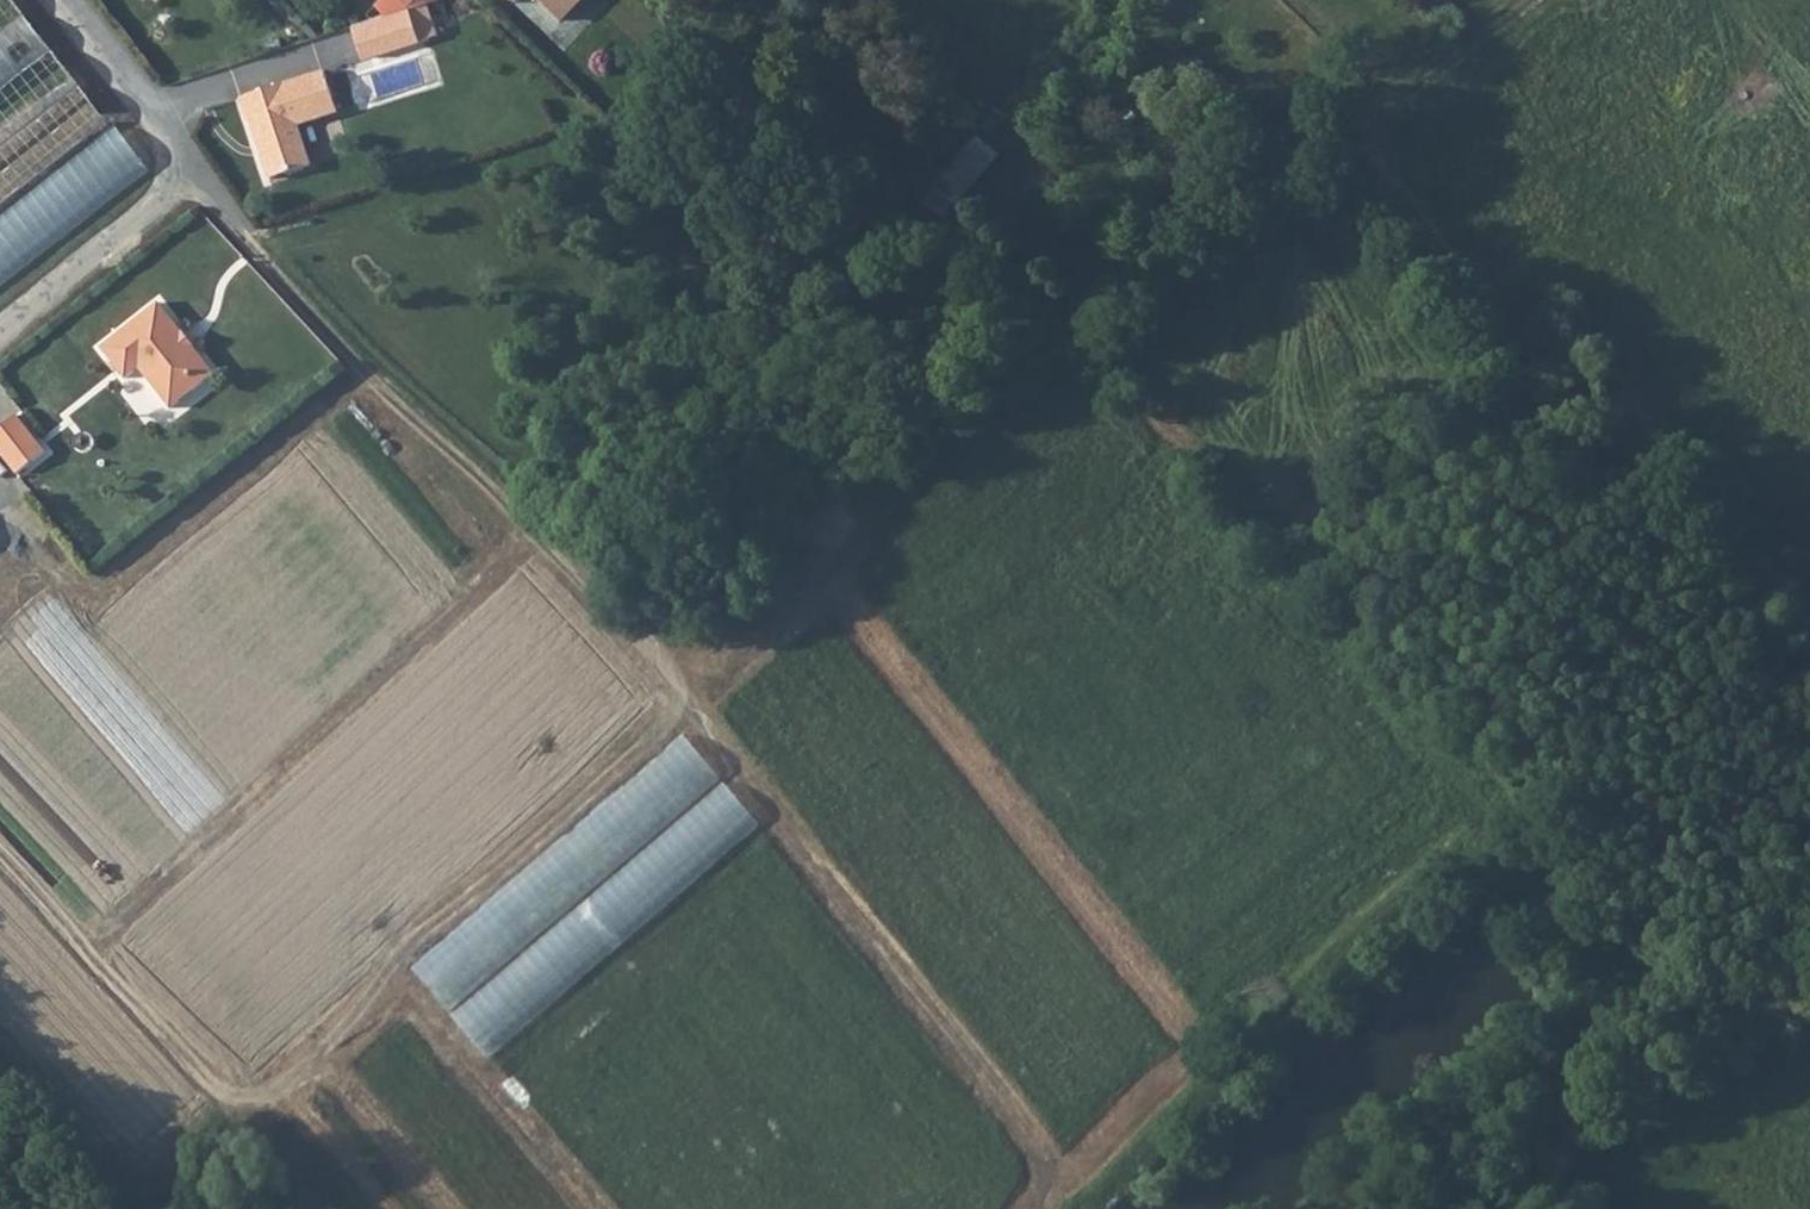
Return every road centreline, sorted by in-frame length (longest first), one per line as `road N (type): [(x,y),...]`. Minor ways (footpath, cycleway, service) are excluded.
road 1 (track): [(237,232),(375,382),(530,515),(681,677)]

